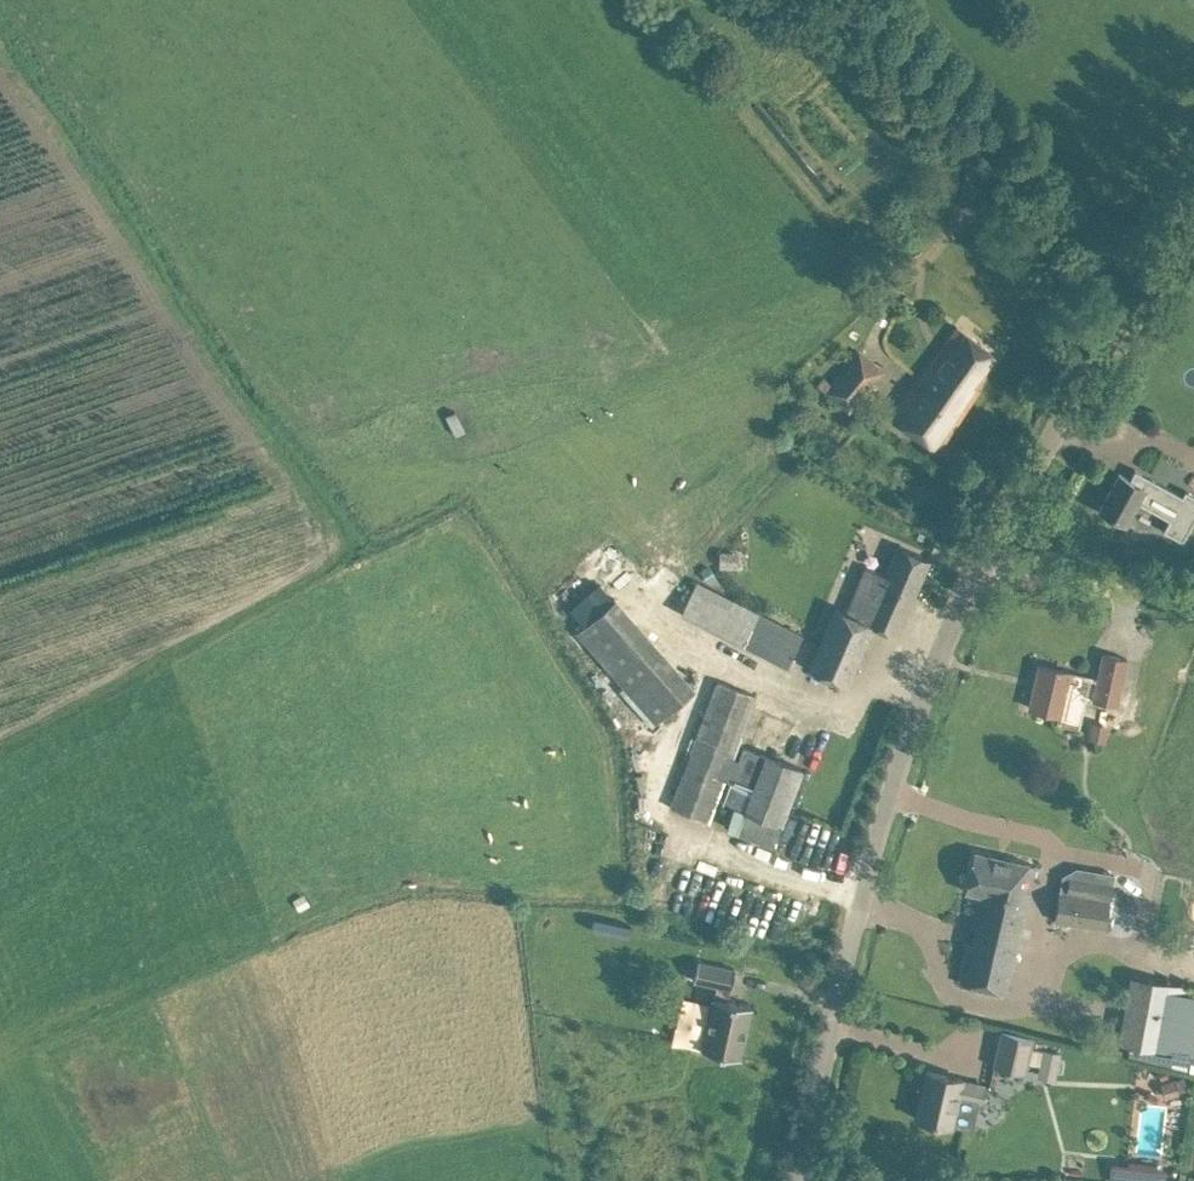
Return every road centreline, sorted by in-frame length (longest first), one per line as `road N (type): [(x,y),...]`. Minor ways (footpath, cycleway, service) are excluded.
road 1 (unclassified): [(797,1180),(876,830),(938,663),(977,573),(1131,293)]
road 2 (unclassified): [(1131,293),(1001,156),(877,0)]
road 3 (track): [(1193,595),(977,573)]
road 4 (unclassified): [(1131,293),(1193,191)]

